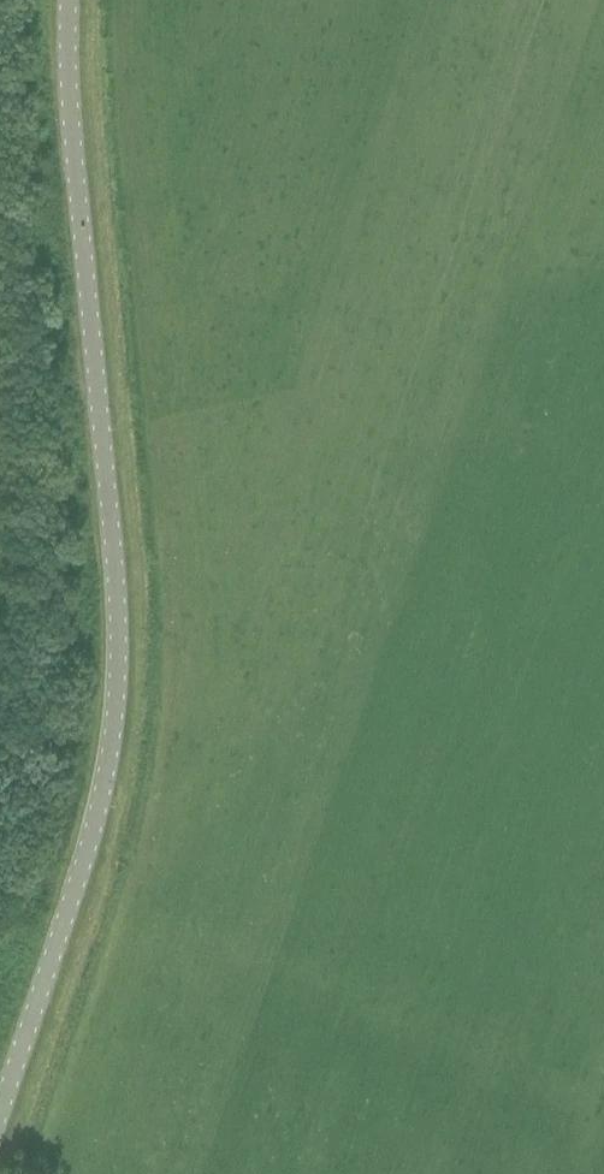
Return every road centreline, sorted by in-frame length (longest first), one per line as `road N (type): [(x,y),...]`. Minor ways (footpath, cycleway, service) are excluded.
road 1 (unclassified): [(0,1145),(120,775),(131,614),(72,0)]

